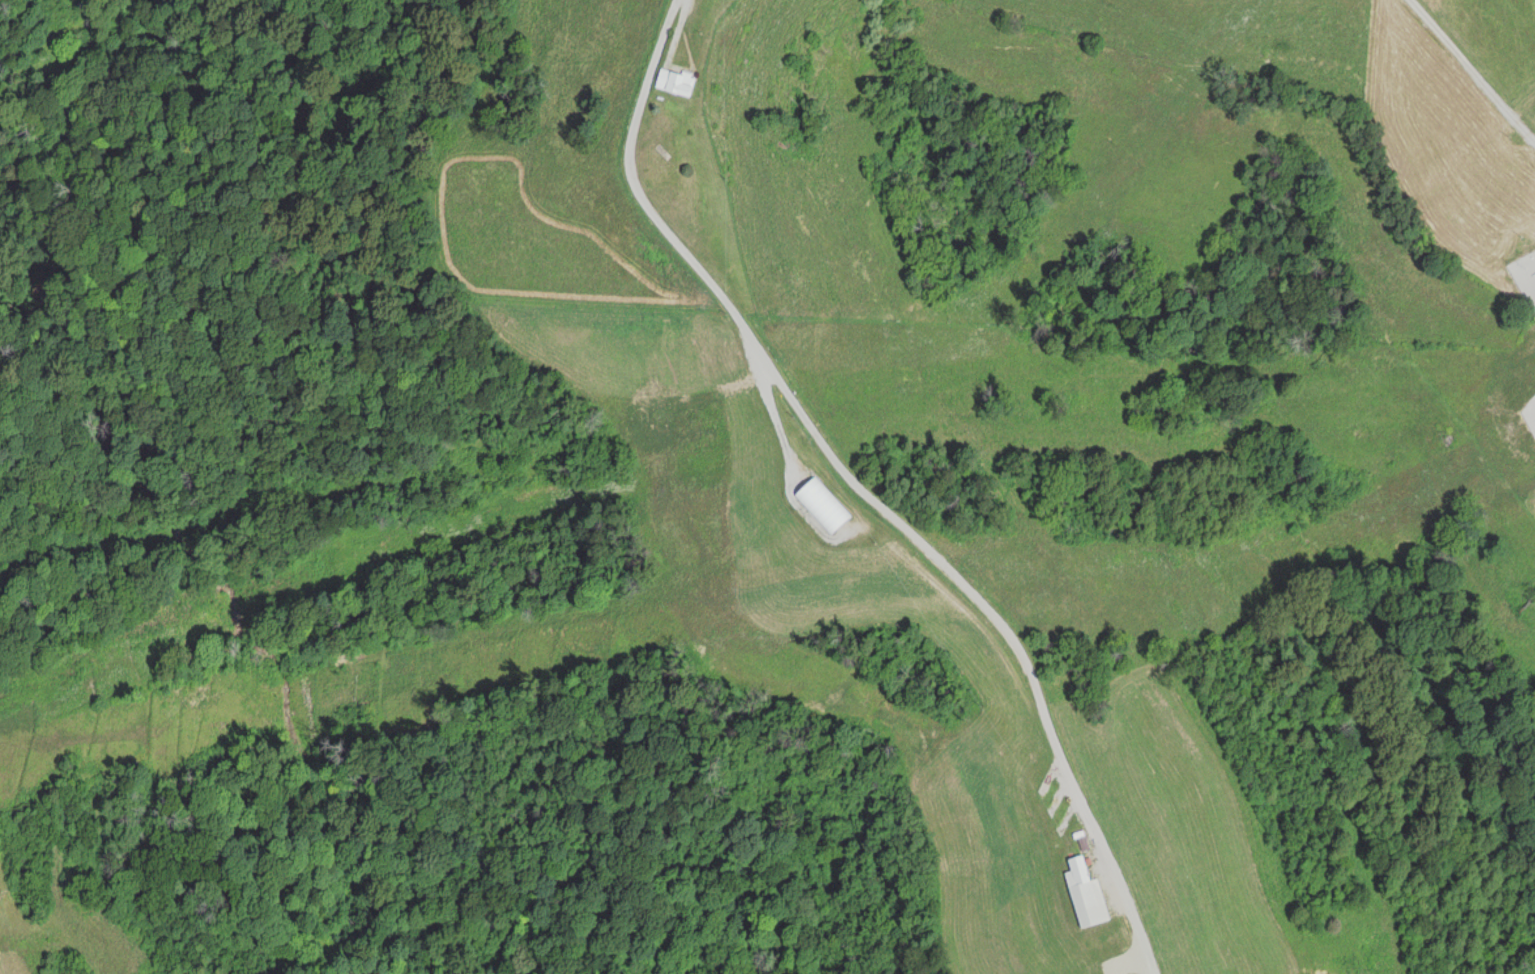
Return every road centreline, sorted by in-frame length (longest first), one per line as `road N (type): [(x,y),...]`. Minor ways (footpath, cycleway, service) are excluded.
road 1 (residential): [(1149,973),(1014,631),(954,567),(865,496),(702,280),(640,182),(625,145),(673,0)]

